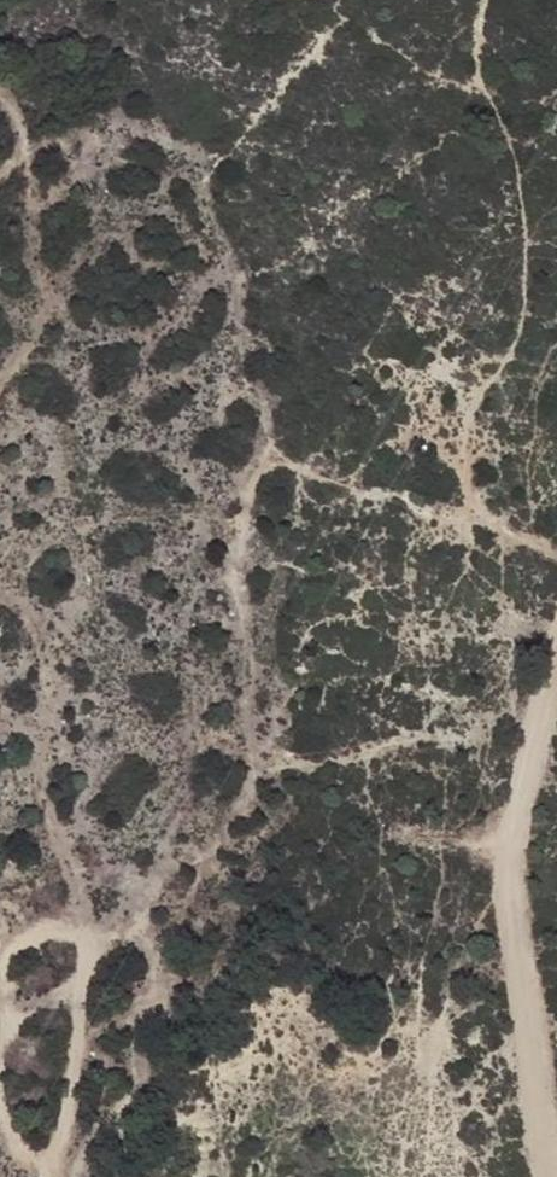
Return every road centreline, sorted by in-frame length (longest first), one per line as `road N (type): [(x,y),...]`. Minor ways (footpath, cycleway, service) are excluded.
road 1 (track): [(477,507),(416,504),(287,453),(258,485),(247,639),(257,789),(221,841),(120,915),(81,984),(62,1176)]
road 2 (track): [(556,557),(494,526),(472,501),(465,475),(462,444),(475,400),(523,317),(526,267),(512,140),(481,68),(486,0)]
road 3 (track): [(552,1176),(518,909),(548,662),(556,647)]

